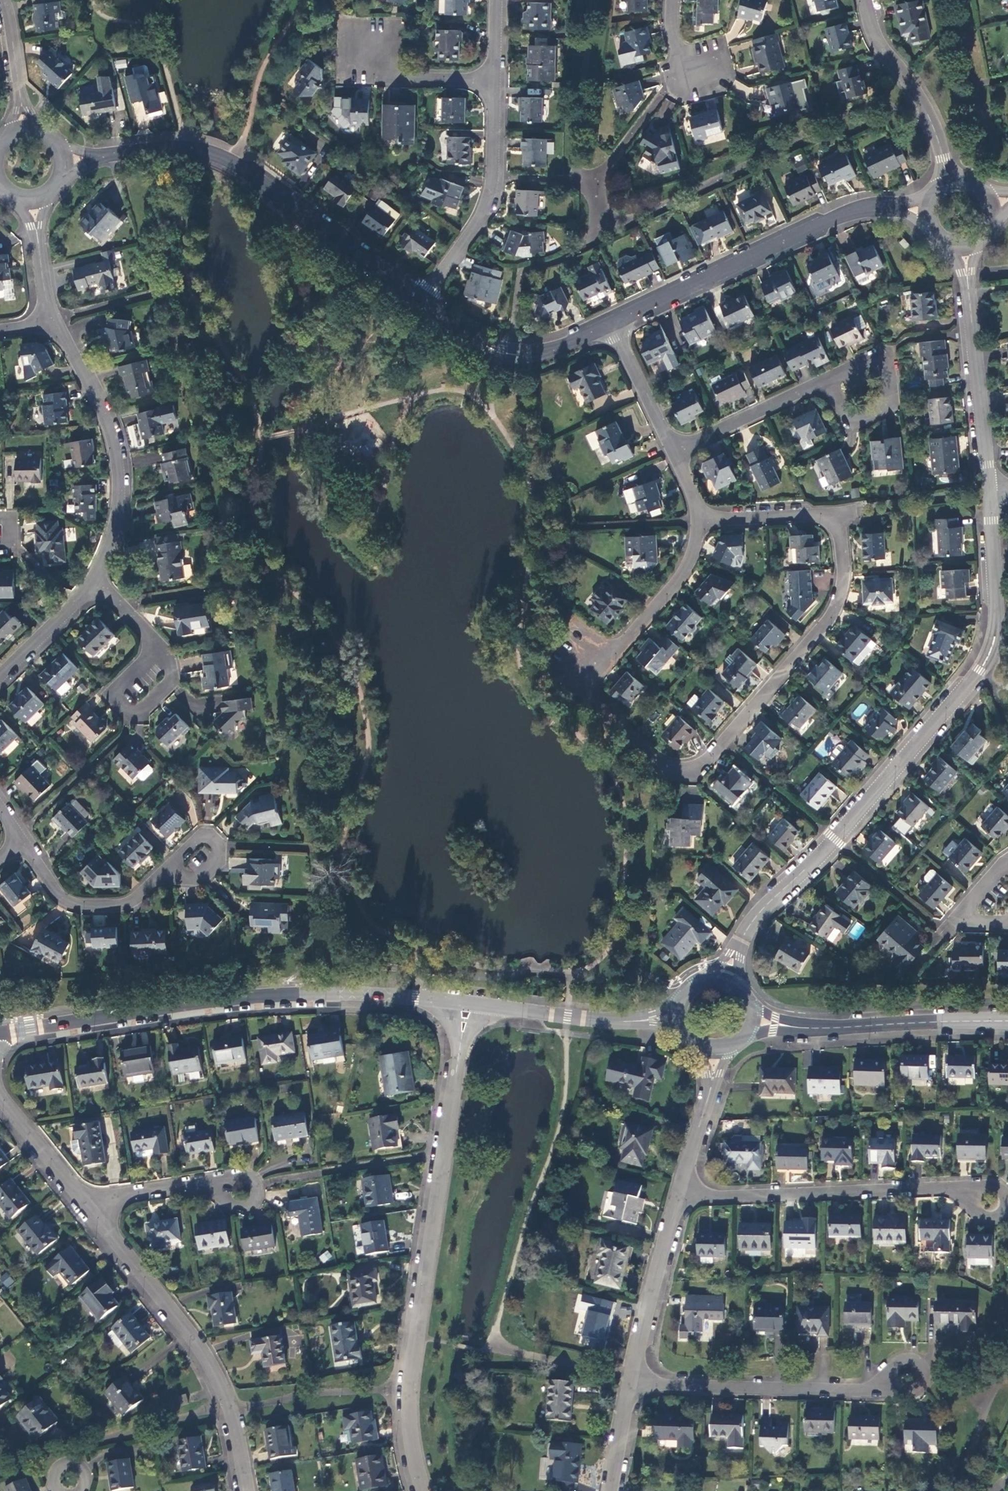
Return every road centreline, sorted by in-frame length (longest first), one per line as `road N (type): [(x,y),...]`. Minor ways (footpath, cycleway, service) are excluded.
road 1 (residential): [(587,661),(584,684),(605,713),(683,771),(701,766),(832,616),(844,579),(840,527),(828,514),(701,517)]
road 2 (unclassified): [(745,933),(982,669),(995,635),(990,491)]
road 3 (unclassified): [(464,1003),(404,1392),(417,1490)]
road 4 (tertiary): [(0,1032),(247,994),(464,1003)]
road 5 (unclassified): [(111,156),(174,145),(207,149),(422,299)]
road 6 (residential): [(91,1209),(213,1370),(248,1490)]
road 7 (unclassified): [(612,323),(845,212),(897,206)]
road 8 (residential): [(680,1192),(975,1195)]
road 9 (residential): [(51,325),(107,422),(121,480),(114,541),(95,589)]
road 10 (residential): [(631,1383),(855,1391),(892,1380)]
road 11 (residential): [(422,299),(485,210),(494,176),(494,81)]
road 12 (unclassified): [(990,491),(968,275)]
road 13 (unclassified): [(422,299),(502,351),(538,354),(612,323)]
road 14 (tertiary): [(805,1027),(1007,1021)]
road 15 (residential): [(680,1192),(631,1383)]
road 16 (residential): [(701,517),(688,566),(622,645),(587,661)]
road 17 (residential): [(19,839),(72,904),(138,900),(169,873)]
road 18 (residential): [(673,451),(825,380)]
road 19 (tertiary): [(464,1003),(621,1021)]
road 20 (unclassified): [(938,136),(872,29),(865,0)]
road 21 (residential): [(825,380),(869,358),(890,369),(889,408),(847,419)]
road 22 (residential): [(156,648),(110,692),(131,714),(173,677)]
road 23 (residential): [(0,1094),(91,1209)]
road 24 (residential): [(612,323),(673,451)]
road 25 (residential): [(494,81),(392,79),(367,49)]
road 26 (residential): [(91,1209),(112,1197),(191,1182),(224,1188)]
road 27 (residential): [(95,589),(0,677)]
road 28 (residential): [(1007,861),(960,917),(1007,921)]

